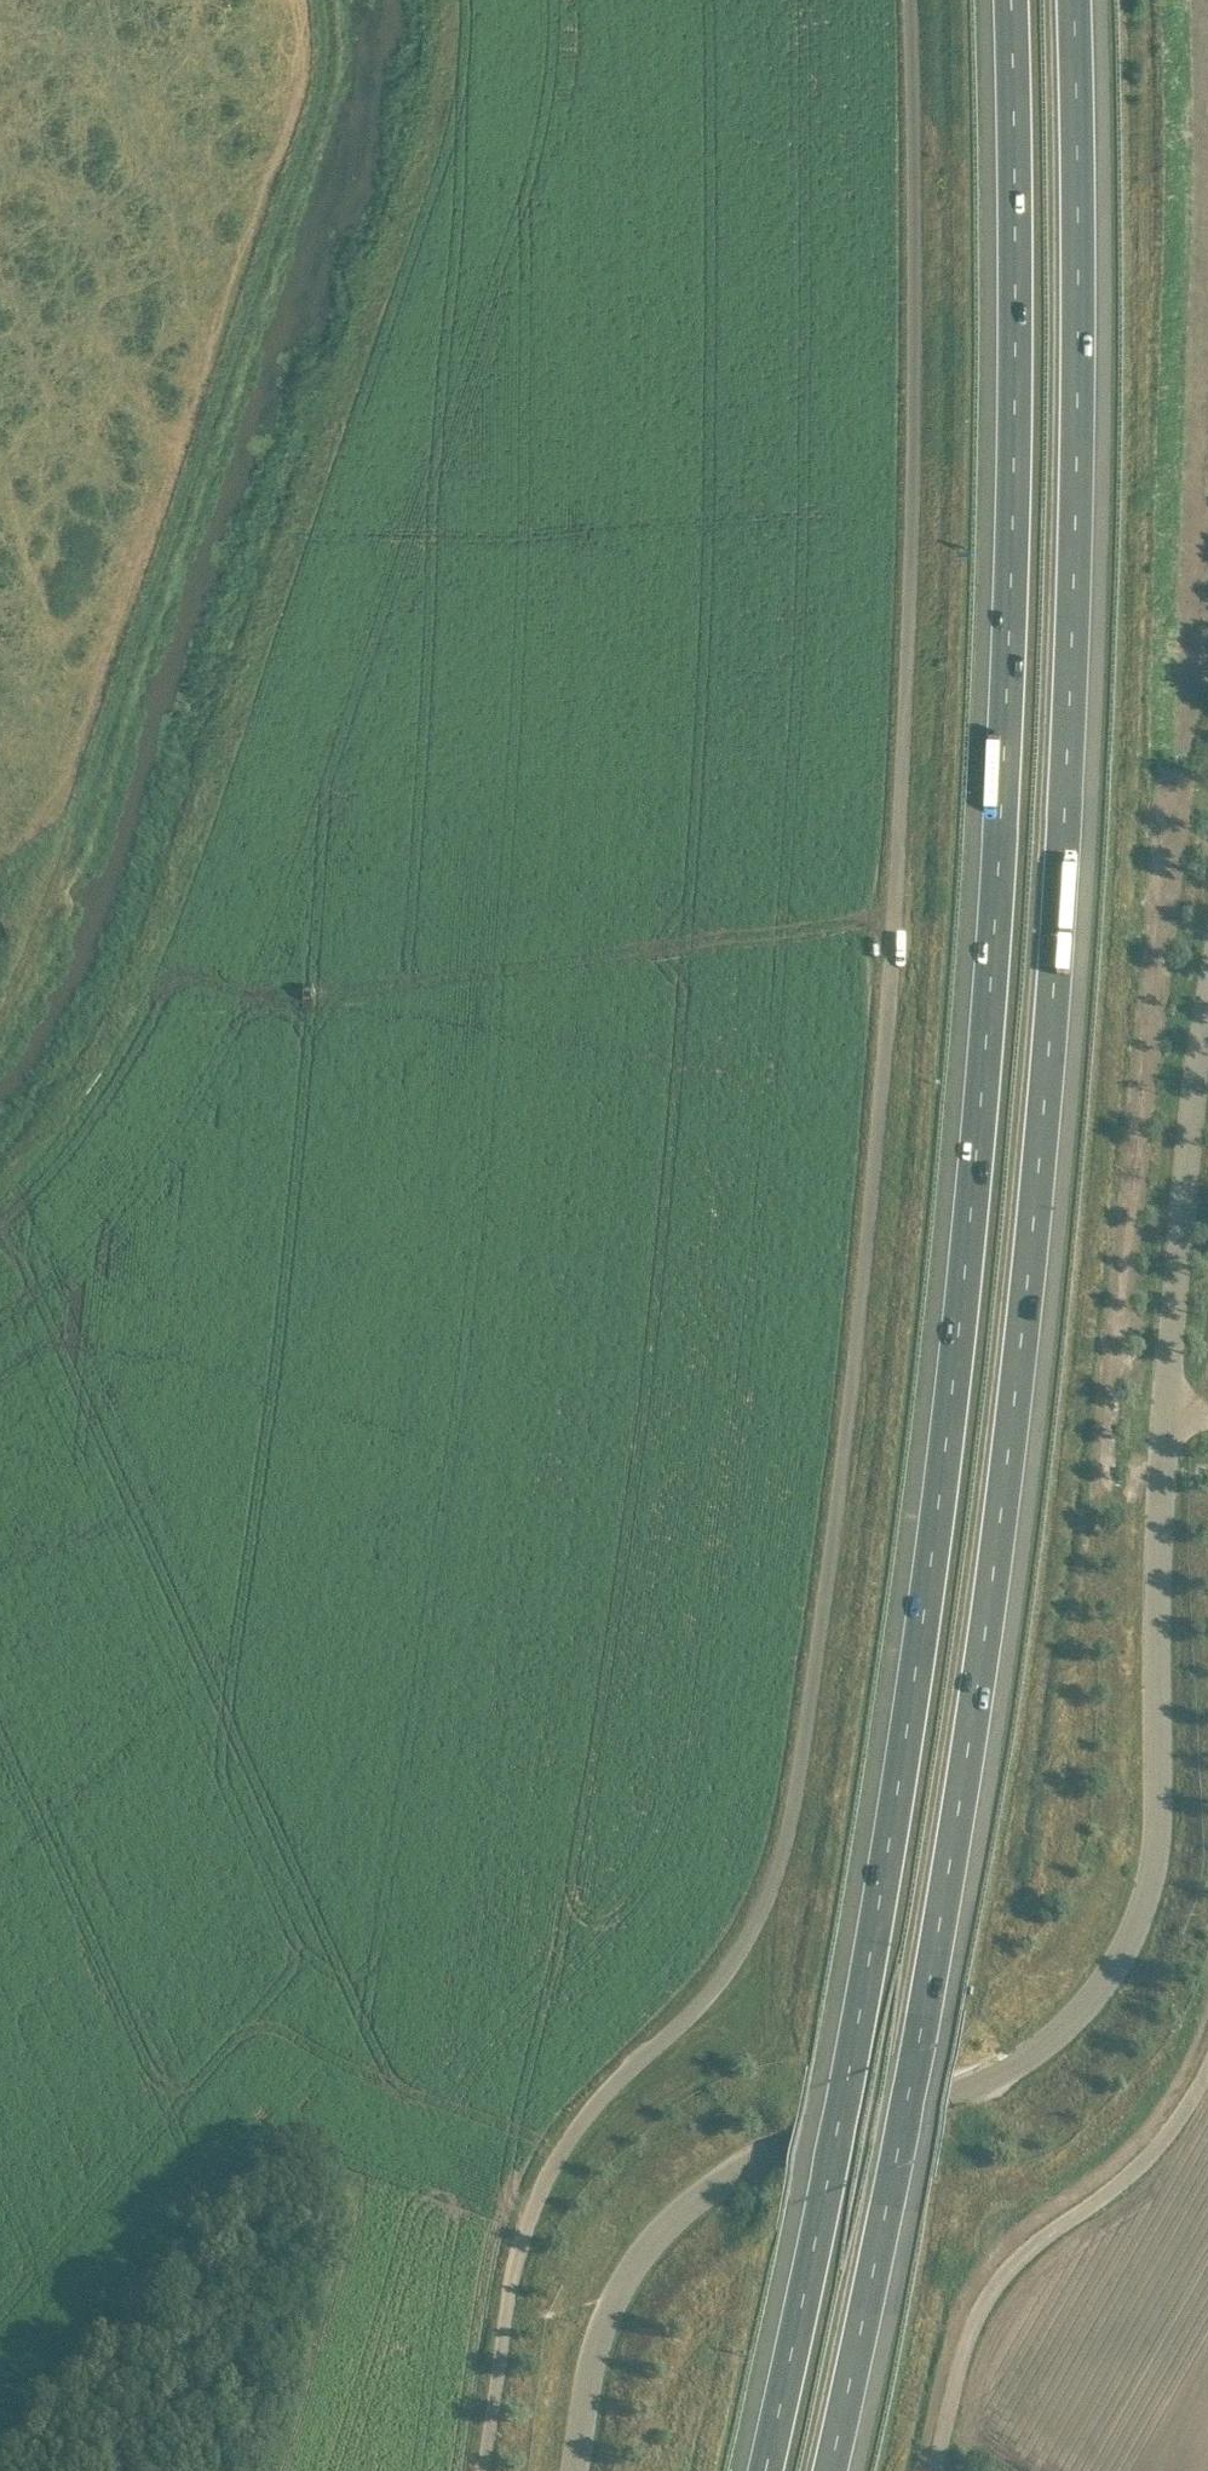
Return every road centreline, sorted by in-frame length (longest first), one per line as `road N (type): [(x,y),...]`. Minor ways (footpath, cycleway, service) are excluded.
road 1 (unclassified): [(484,2470),(518,2232),(548,2164),(629,2065),(697,2008),(746,1943),(785,1870),(875,1186),(914,584),(911,0)]
road 2 (motorway): [(829,2470),(912,2080),(968,1749),(1030,1232),(1058,899),(1074,547),(1068,0)]
road 3 (motorway): [(1005,0),(1013,545),(998,880),(969,1219),(912,1722),(770,2470)]
road 4 (unclassified): [(572,2470),(601,2327),(632,2261),(698,2193),(750,2161),(1019,2063),(1083,2015),(1139,1924),(1154,1870),(1160,1794),(1168,1412)]
road 5 (track): [(0,1005),(52,913),(323,105),(327,0)]
road 6 (unclassified): [(936,2470),(965,2360),(999,2287),(1034,2246),(1083,2213),(1185,2121),(1207,2066)]
road 7 (unclassified): [(1168,1412),(1207,1012)]

